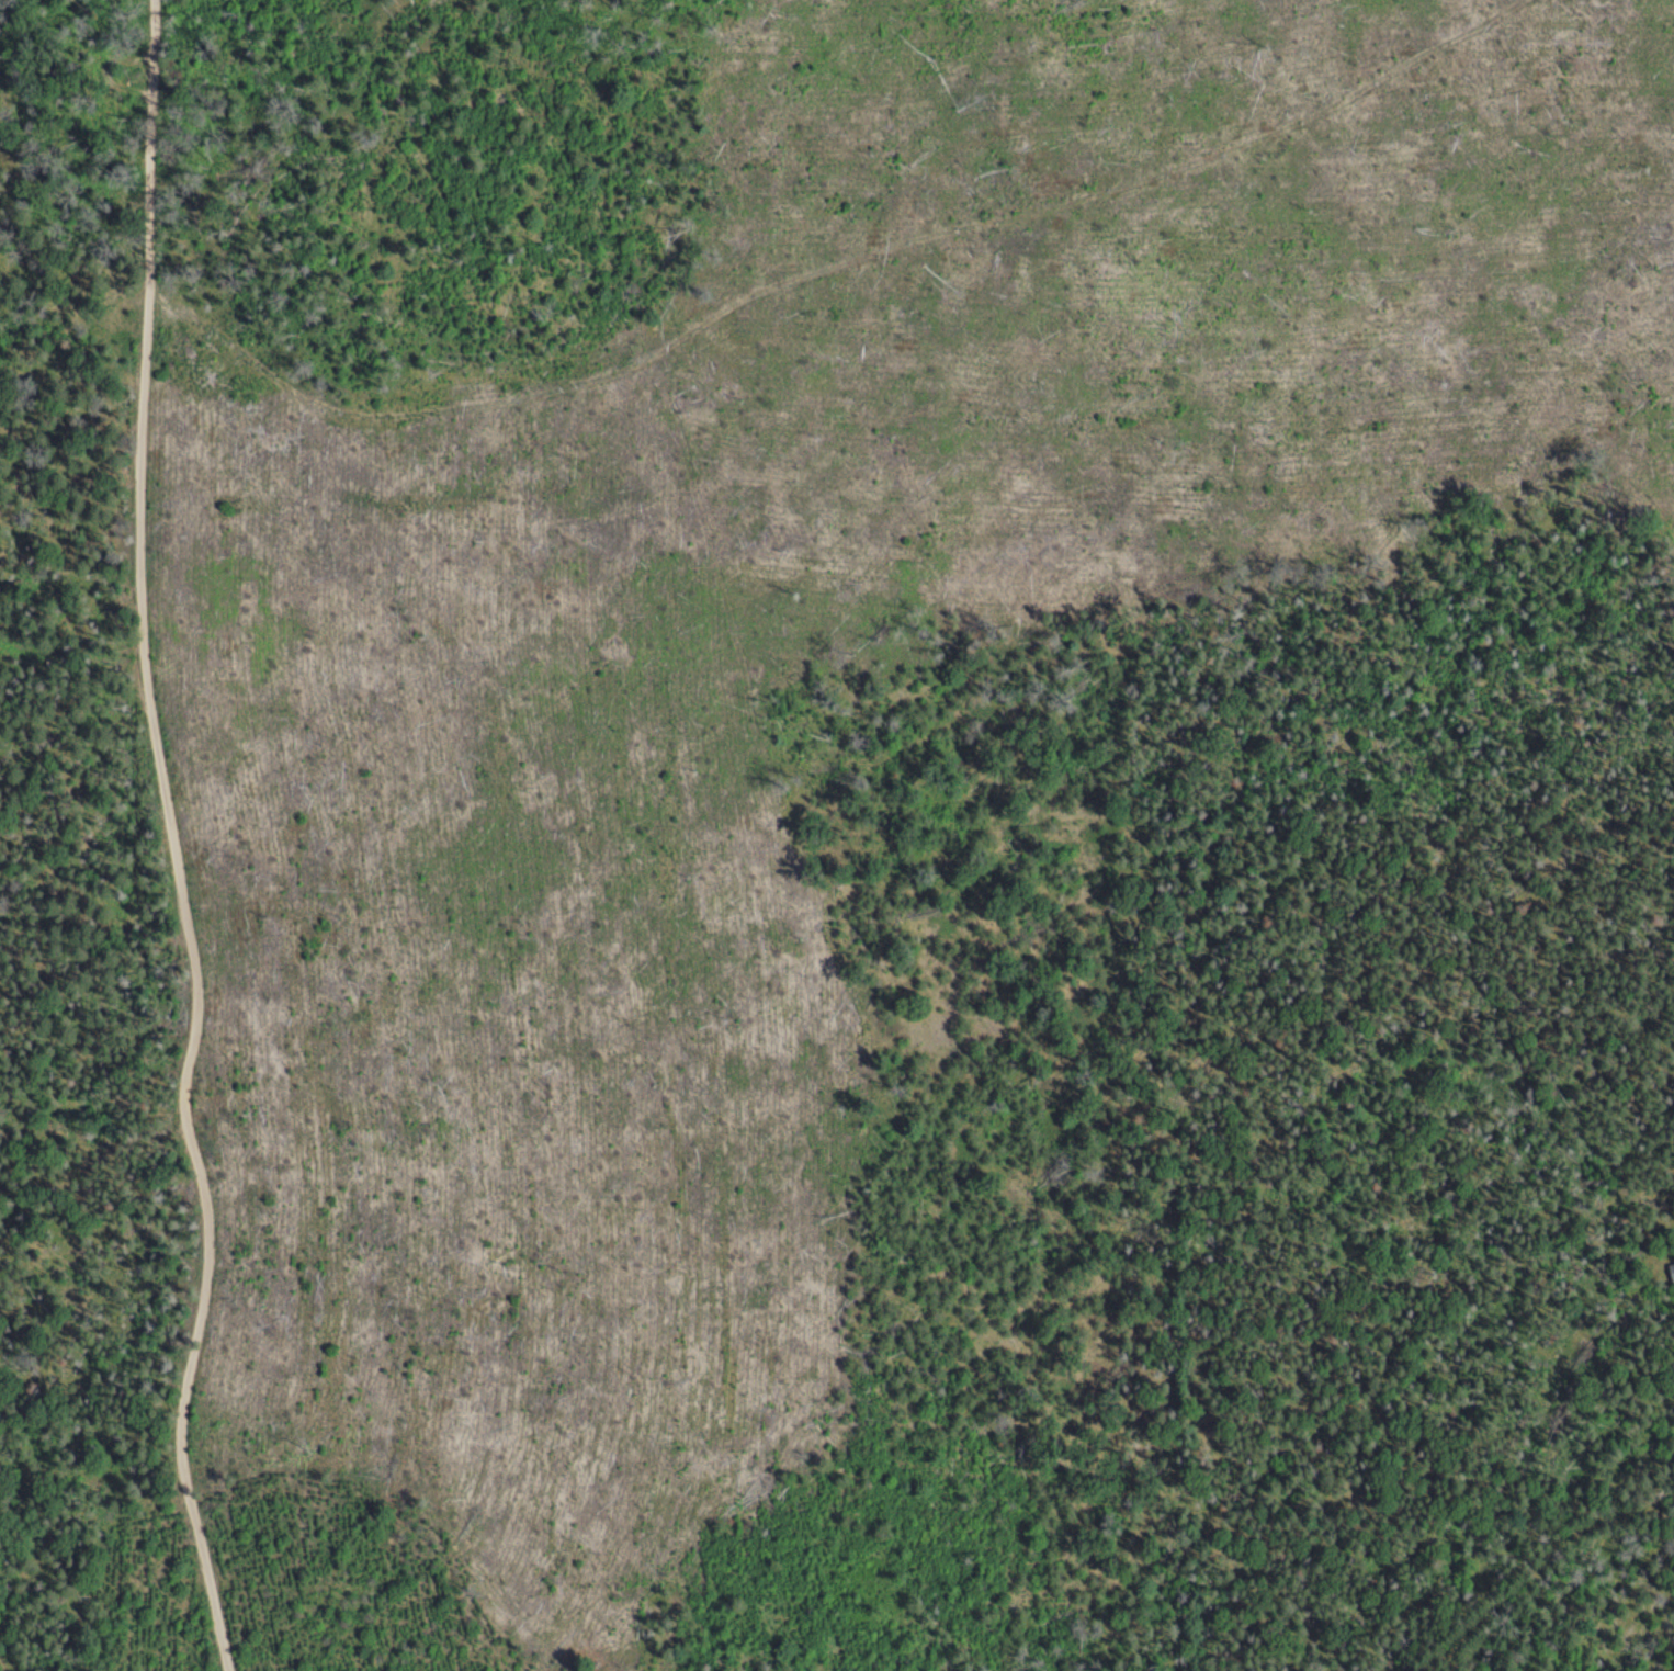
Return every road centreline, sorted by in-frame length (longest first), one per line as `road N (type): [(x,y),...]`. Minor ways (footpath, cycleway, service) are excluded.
road 1 (track): [(238,1670),(171,1450),(168,1350),(194,1223),(165,1087),(178,1018),(172,951),(124,855),(117,777),(135,546),(147,0)]
road 2 (track): [(1419,1670),(1528,1593),(1554,1533),(1673,1483)]

